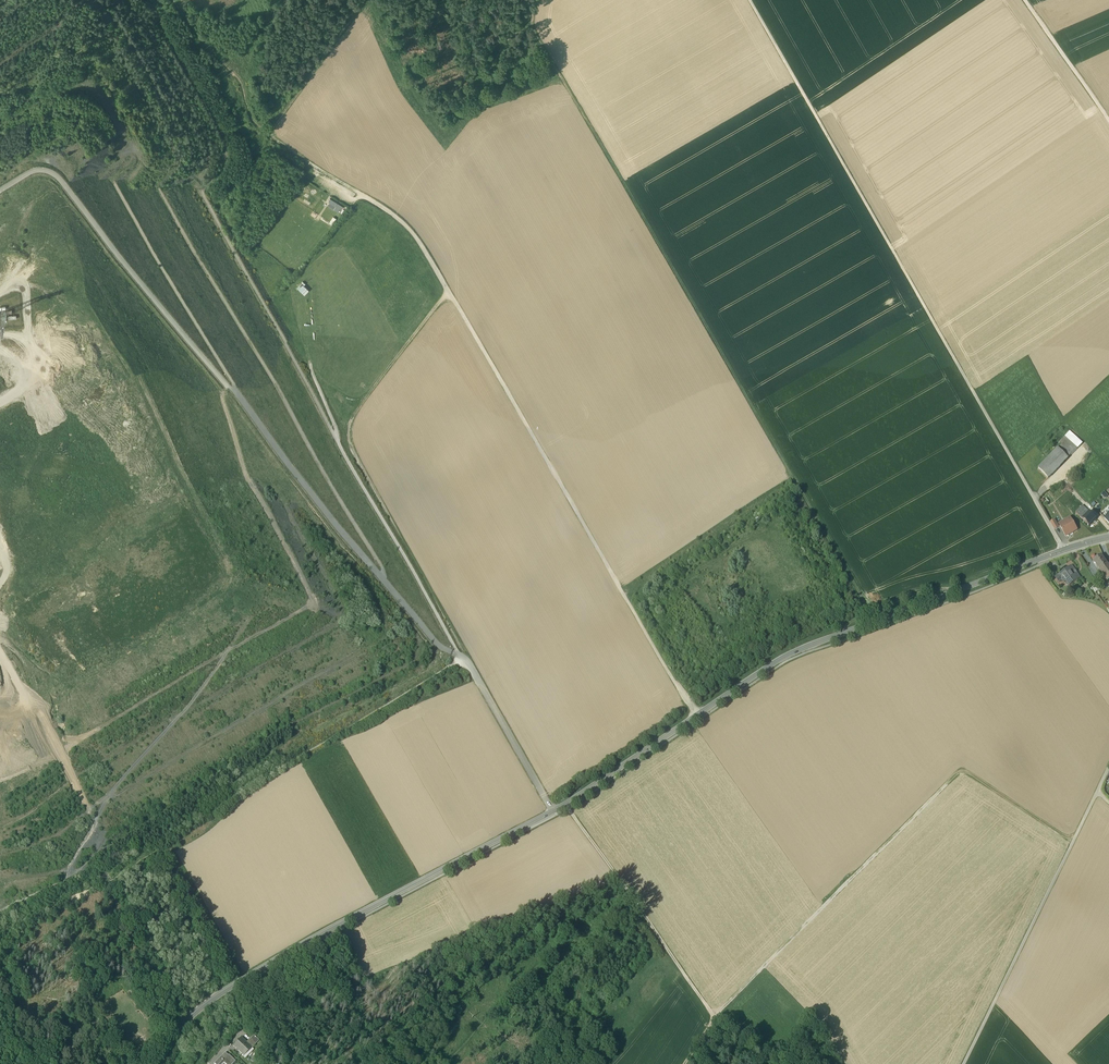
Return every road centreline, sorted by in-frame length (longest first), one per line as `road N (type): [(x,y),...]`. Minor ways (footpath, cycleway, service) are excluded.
road 1 (secondary): [(1108,538),(788,654),(566,804),(209,1003),(158,1063)]
road 2 (track): [(595,132),(873,607),(920,590),(968,585)]
road 3 (track): [(1064,550),(751,0)]
road 4 (track): [(203,193),(464,660)]
road 5 (track): [(134,150),(92,204),(90,261),(114,317),(194,402),(252,479),(271,540),(260,606)]
road 6 (track): [(698,715),(454,294)]
road 7 (track): [(1072,841),(962,769),(717,1018)]
road 8 (track): [(226,657),(105,805),(68,868),(74,876)]
road 9 (track): [(962,1063),(1072,841)]
road 10 (track): [(783,1063),(708,1009),(632,901)]
road 11 (track): [(0,432),(38,448),(51,462),(139,496),(193,530)]
road 12 (track): [(162,479),(70,388),(33,330)]
road 13 (track): [(269,139),(371,0)]
road 14 (track): [(269,139),(236,79),(175,6)]
road 15 (track): [(349,418),(454,294)]
road 16 (track): [(401,219),(269,139)]
road 17 (track): [(339,435),(297,302)]
road 18 (track): [(1108,113),(1029,0)]
road 19 (track): [(595,132),(534,17)]

